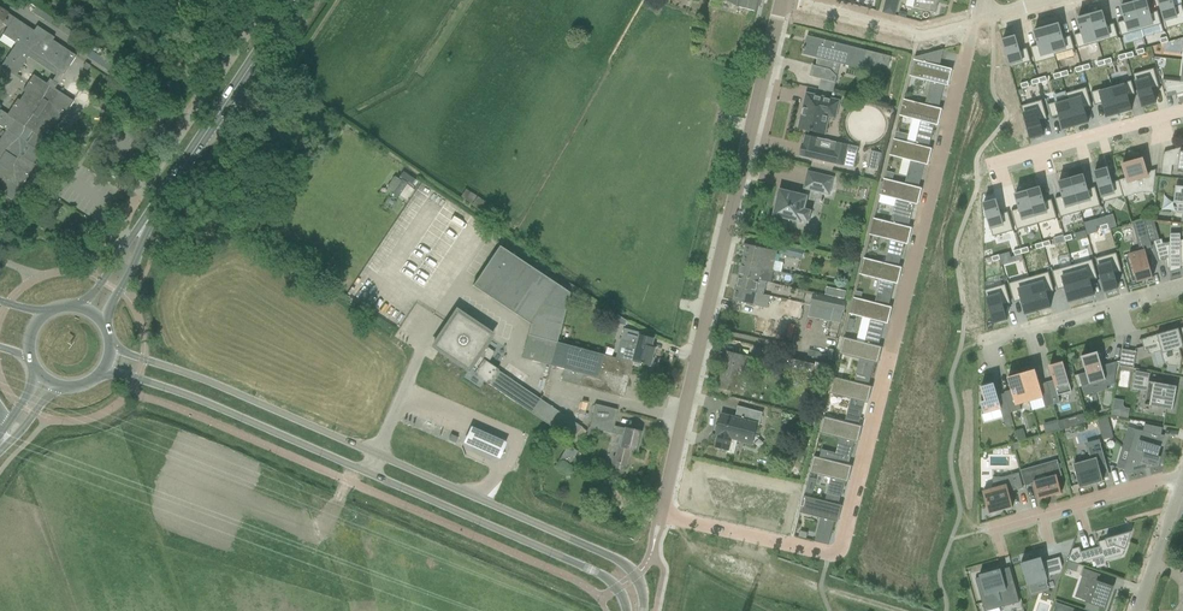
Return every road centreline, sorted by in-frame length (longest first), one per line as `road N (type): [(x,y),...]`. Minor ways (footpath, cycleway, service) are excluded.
road 1 (residential): [(975,22),(838,557),(660,516),(783,0)]
road 2 (unclassified): [(643,610),(636,576),(613,557),(199,378),(110,348)]
road 3 (unclassified): [(103,371),(189,397),(599,574),(626,610)]
road 4 (unclassified): [(267,0),(127,215),(119,258)]
road 5 (secondary): [(159,207),(296,0)]
road 6 (residential): [(1182,284),(980,342)]
road 7 (residential): [(1182,475),(984,529)]
road 8 (residential): [(784,0),(922,36),(975,22)]
road 9 (residential): [(1182,113),(1001,164)]
road 10 (residential): [(1182,481),(1136,610)]
road 11 (secondary): [(101,324),(159,207)]

